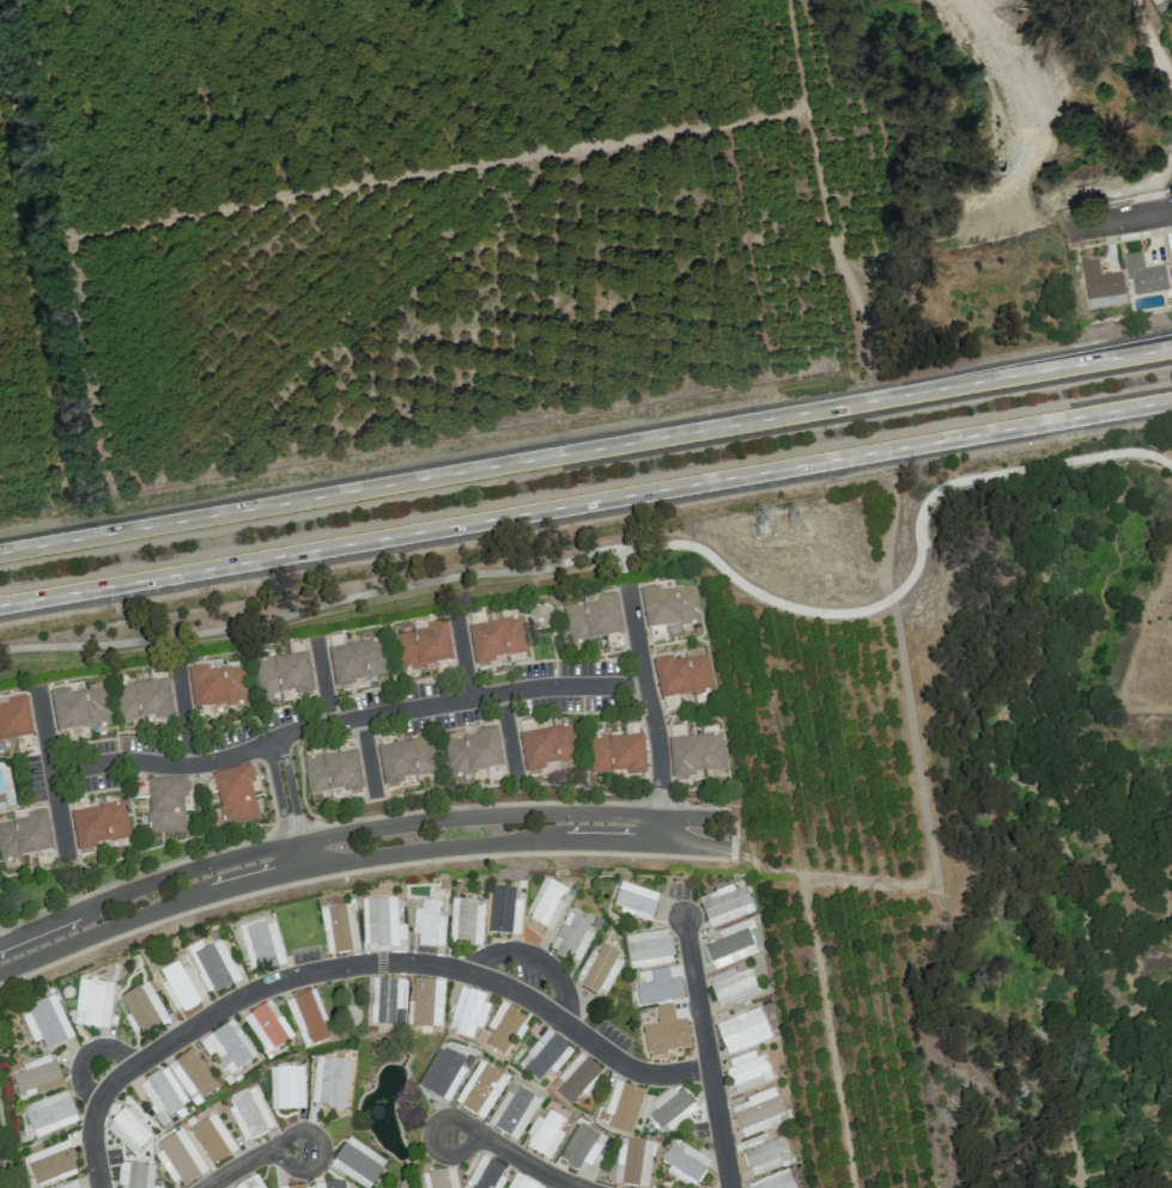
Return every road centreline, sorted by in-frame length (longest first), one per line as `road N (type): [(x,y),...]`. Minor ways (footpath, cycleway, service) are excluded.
road 1 (motorway): [(1171,347),(0,552)]
road 2 (motorway): [(0,605),(1171,401)]
road 3 (residential): [(658,817),(492,816),(351,831),(201,866),(0,944)]
road 4 (residential): [(0,974),(147,915),(297,872),(469,846),(656,845)]
road 5 (residential): [(646,687),(503,693),(304,729),(193,766),(125,760),(54,772)]
road 6 (residential): [(656,845),(661,759),(628,586)]
road 7 (residential): [(40,688),(69,864)]
road 8 (residential): [(311,870),(281,737)]
road 9 (residential): [(267,744),(297,872)]

